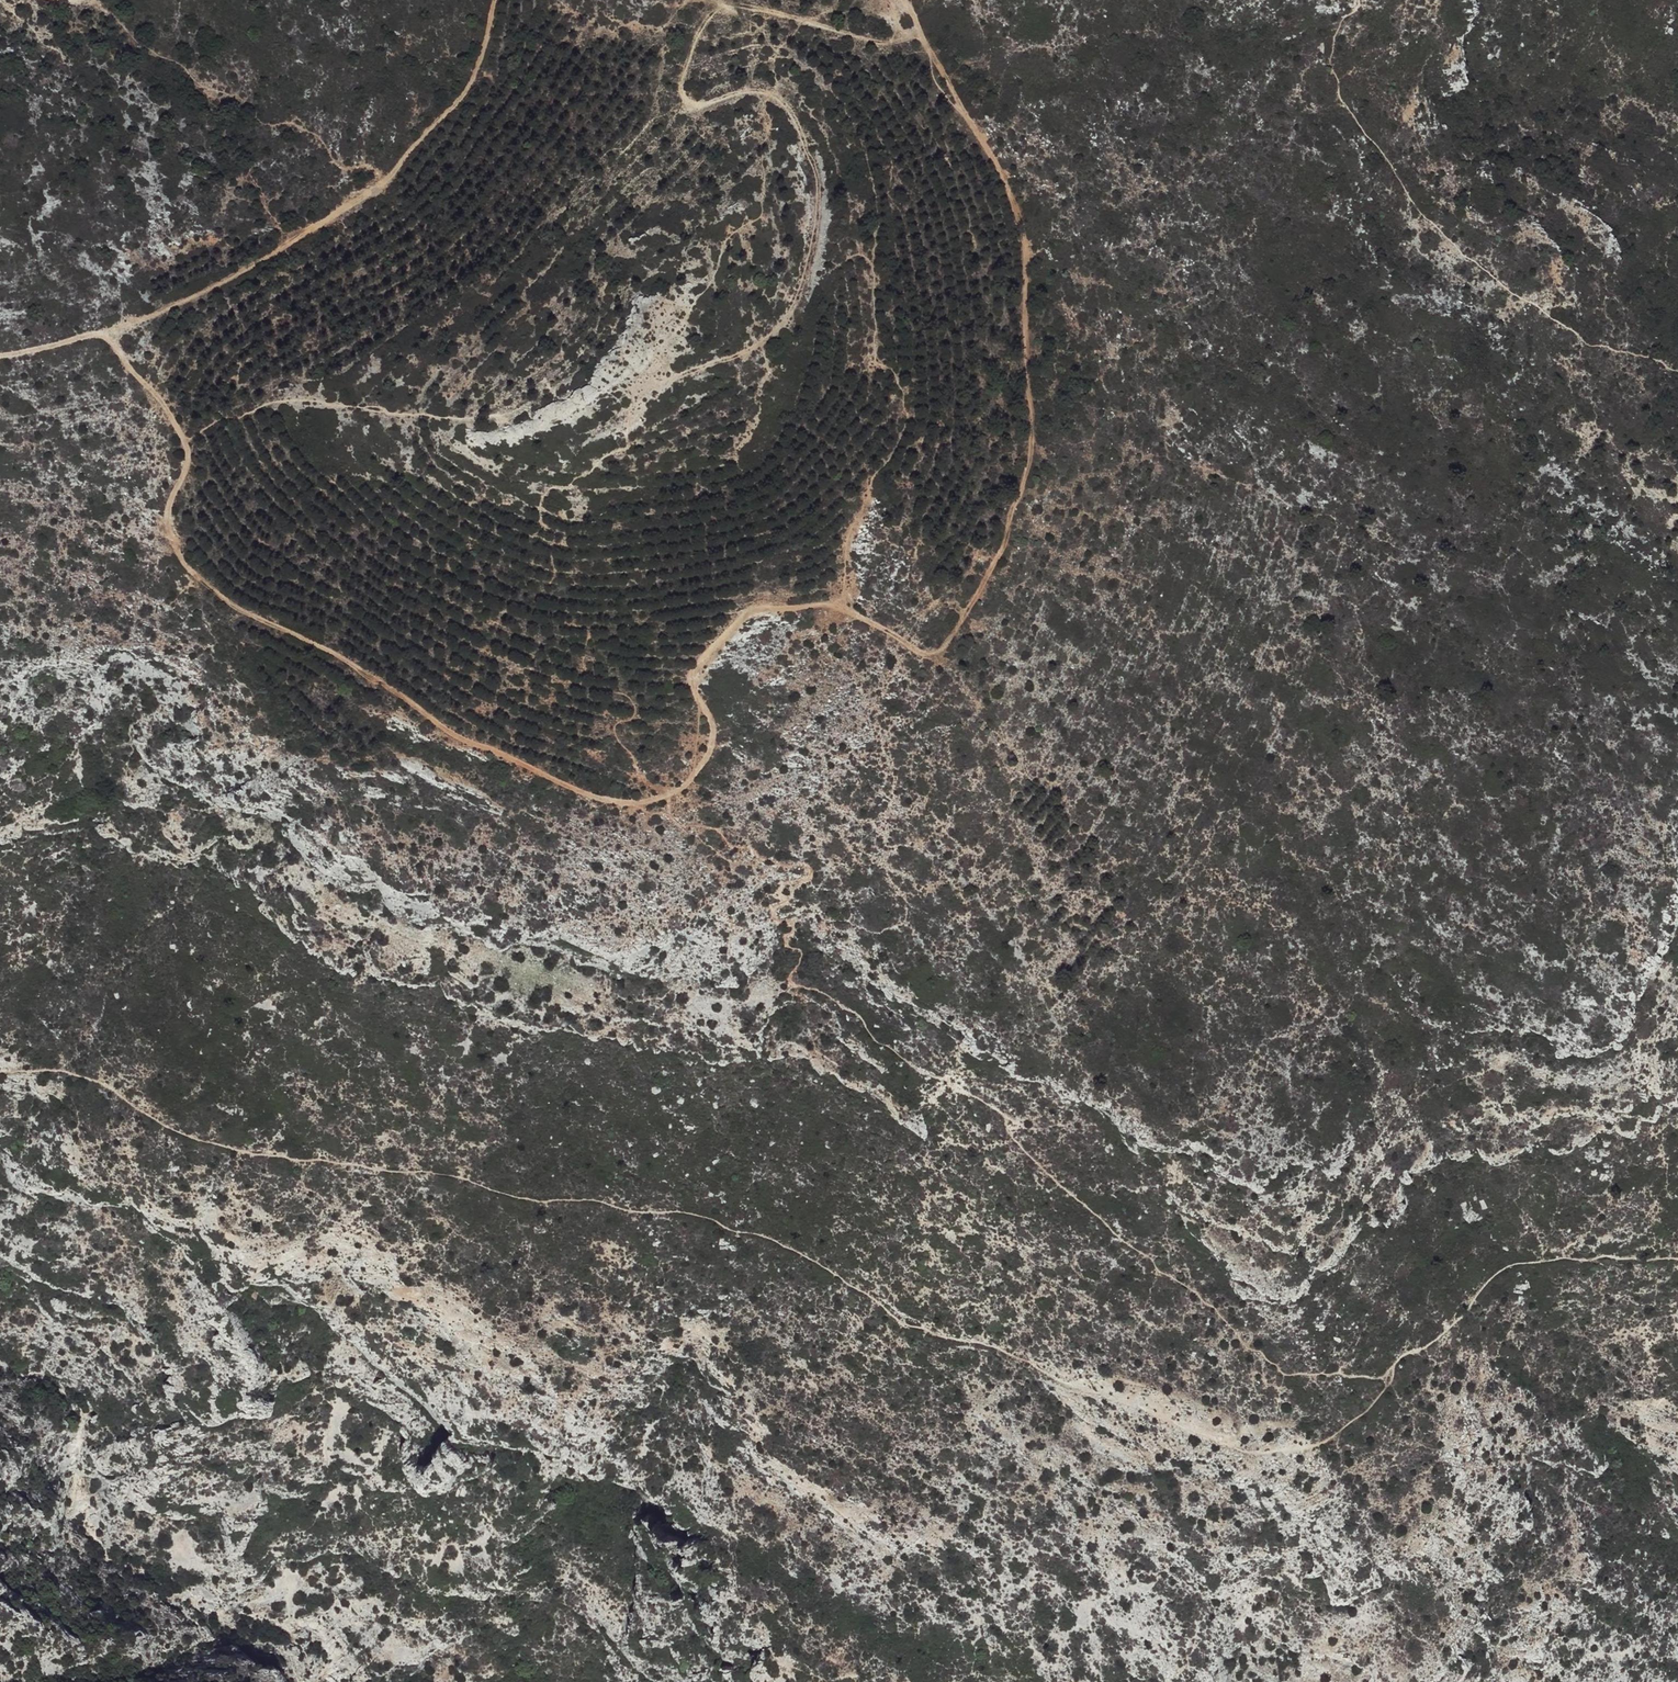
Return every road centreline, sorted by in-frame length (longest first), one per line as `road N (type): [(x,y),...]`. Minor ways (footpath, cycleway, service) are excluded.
road 1 (track): [(919,34),(1004,169),(1024,261),(1029,472),(942,654),(916,648),(861,612),(813,602),(757,607),(691,669),(690,687),(713,723),(698,765),(644,803),(604,798),(443,730),(386,675),(269,626),(197,577),(167,518),(187,464),(185,435)]
road 2 (track): [(103,335),(375,182),(471,66),(490,0)]
road 3 (track): [(185,435),(103,335)]

